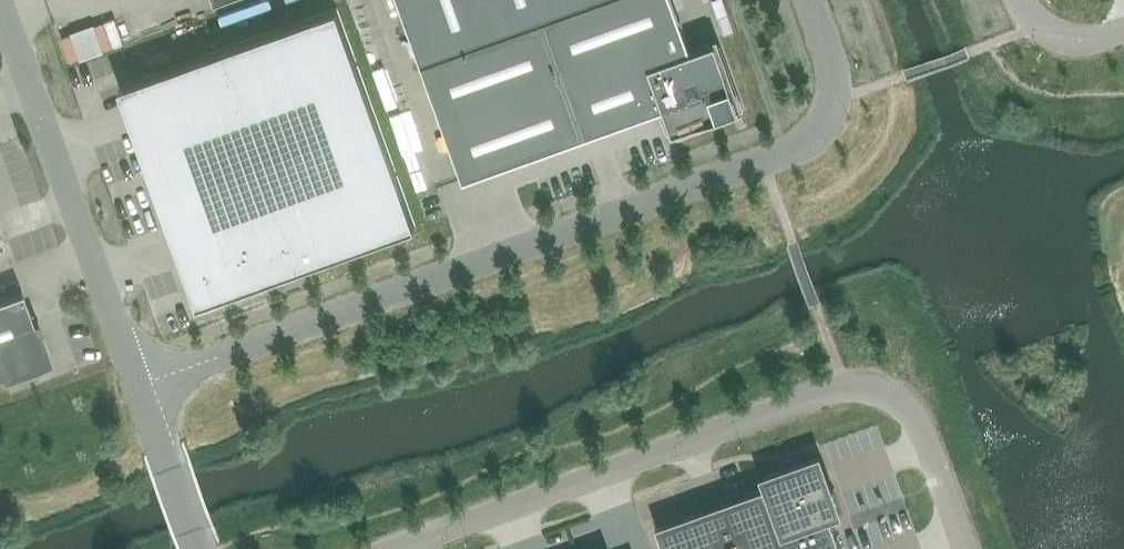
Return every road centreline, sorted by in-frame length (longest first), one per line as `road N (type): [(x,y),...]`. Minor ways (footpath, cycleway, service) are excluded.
road 1 (unclassified): [(142,385),(805,144),(840,97),(813,0)]
road 2 (unclassified): [(398,548),(845,386),(888,395),(914,416),(967,548)]
road 3 (unclassified): [(2,0),(142,385)]
road 4 (unclassified): [(142,385),(199,548)]
road 5 (unclassified): [(1123,30),(1069,38),(1038,24),(1018,0)]

